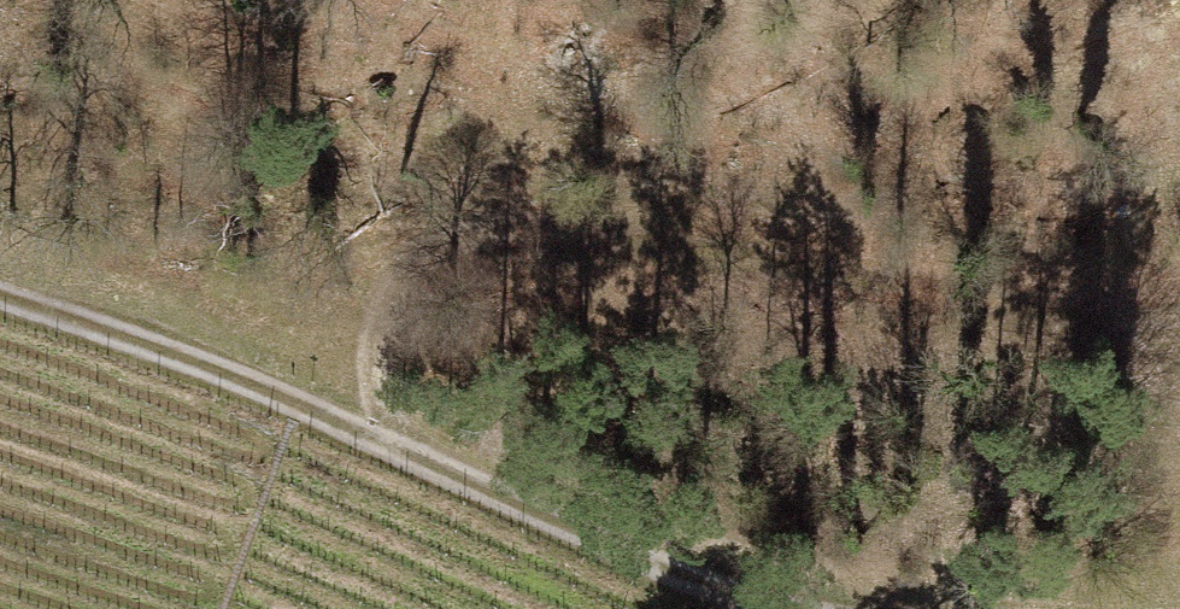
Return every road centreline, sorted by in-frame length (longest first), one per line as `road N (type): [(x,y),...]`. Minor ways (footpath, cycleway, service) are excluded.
road 1 (track): [(377,438),(382,320),(438,245),(583,243),(852,286),(1031,288),(1179,228)]
road 2 (track): [(0,300),(297,402),(714,588),(791,608)]

